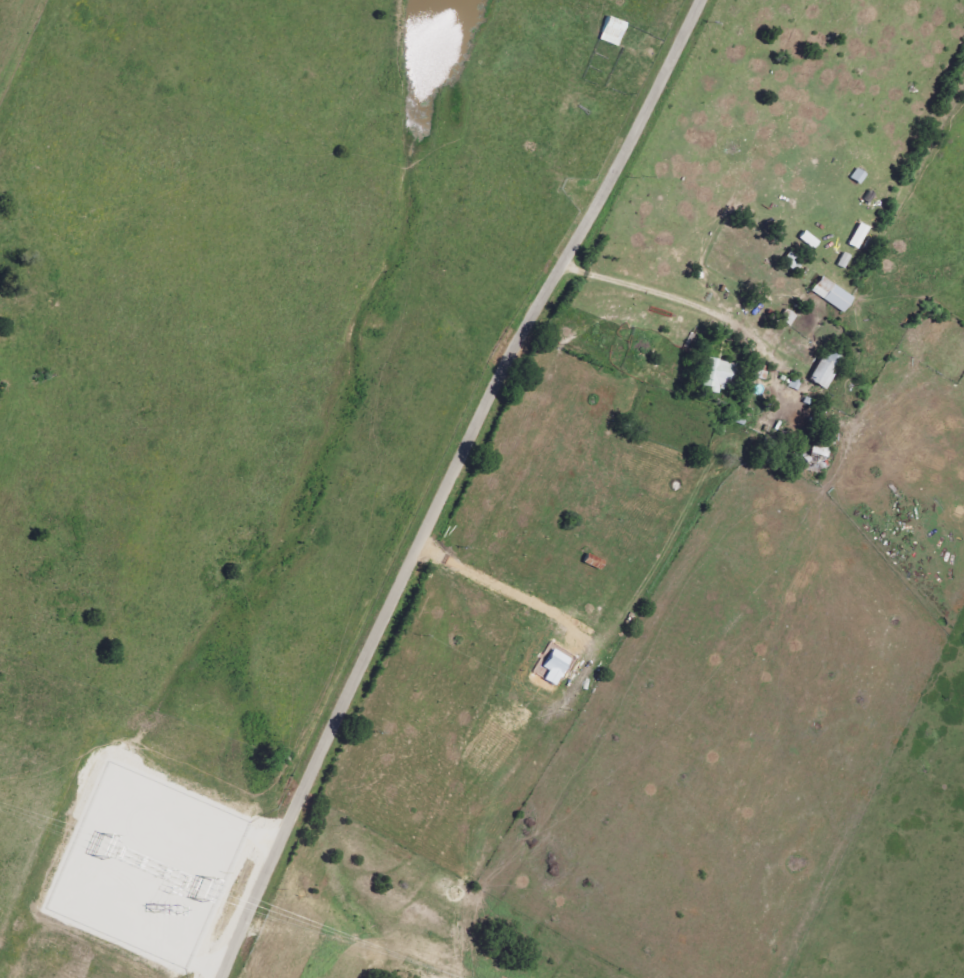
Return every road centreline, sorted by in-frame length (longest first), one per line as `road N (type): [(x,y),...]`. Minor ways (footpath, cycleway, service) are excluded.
road 1 (residential): [(226,977),(421,544),(700,0)]

